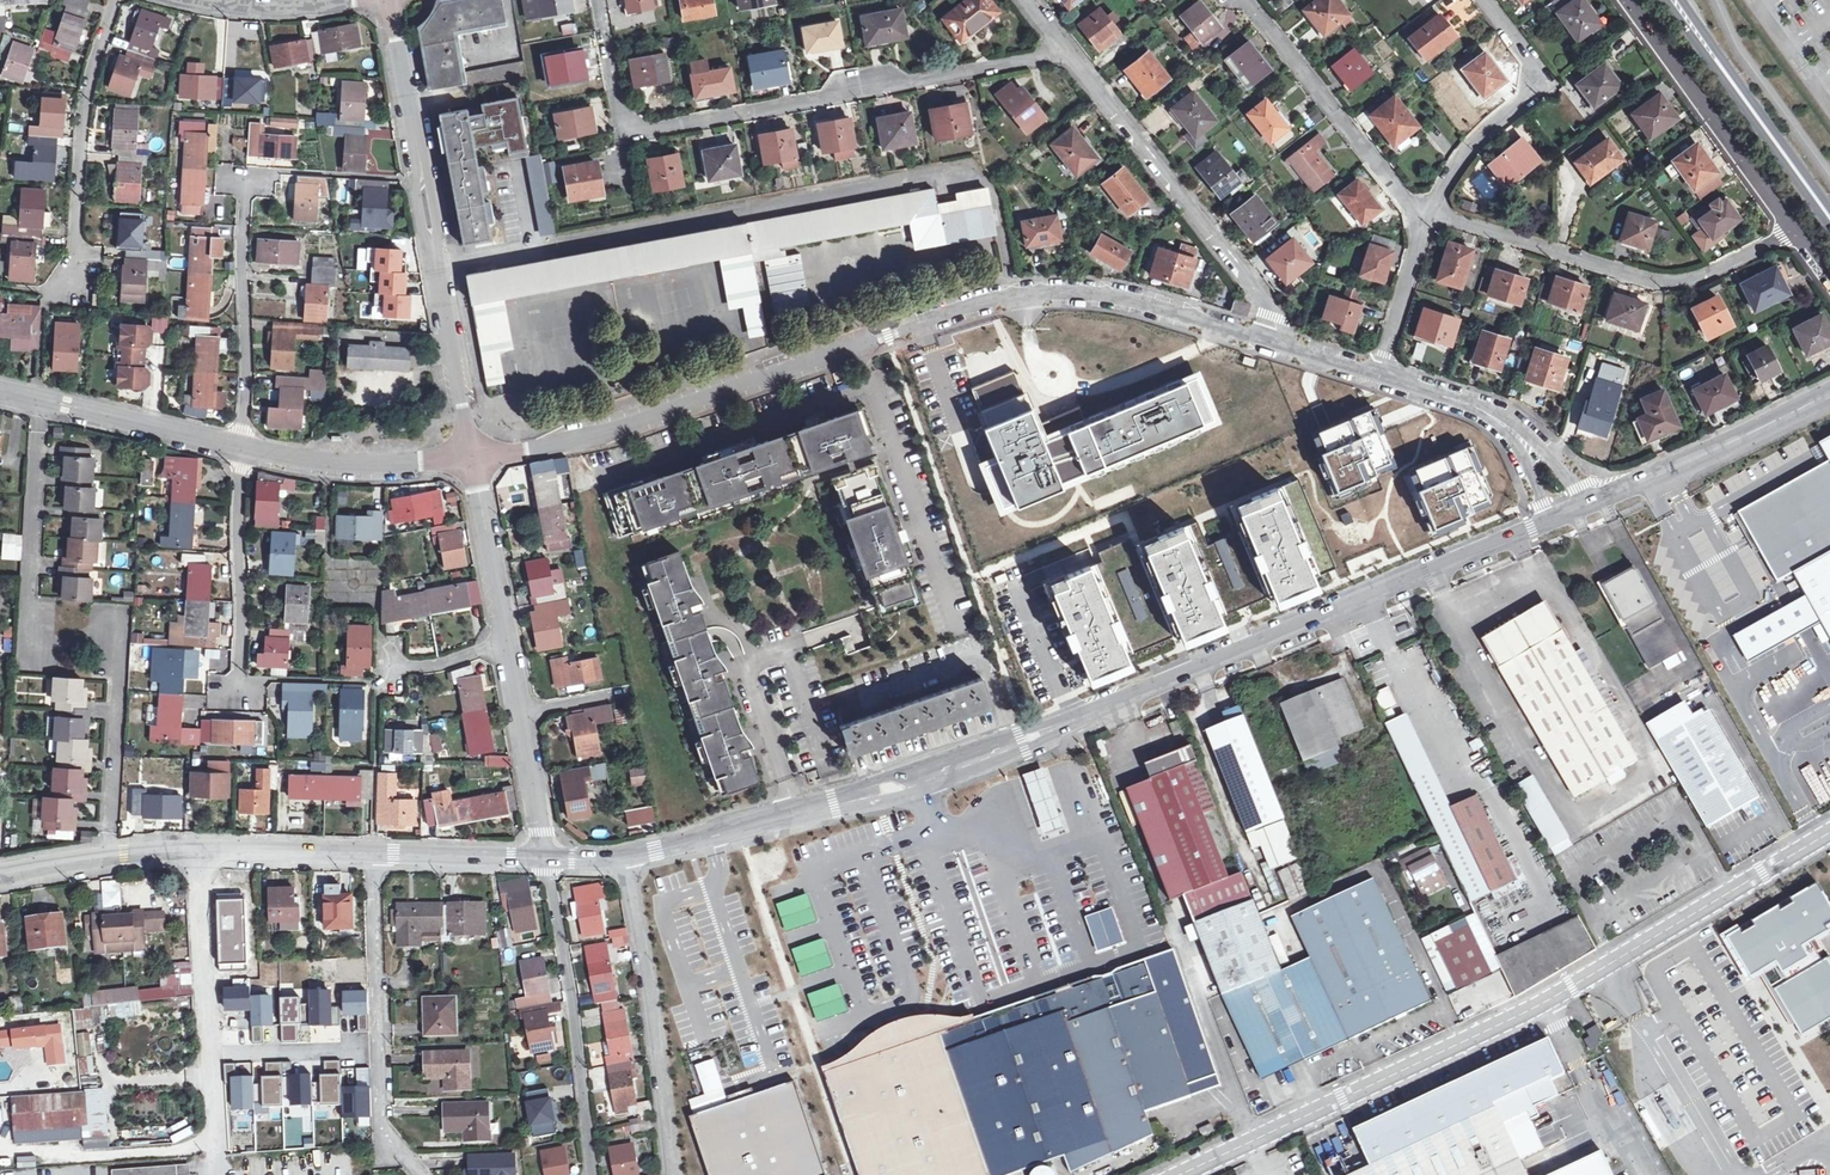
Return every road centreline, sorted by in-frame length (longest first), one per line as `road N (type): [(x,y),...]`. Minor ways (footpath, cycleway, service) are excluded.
road 1 (tertiary): [(631,859),(831,801),(1100,708),(1550,519)]
road 2 (residential): [(471,455),(594,437),(1008,296),(1132,300),(1270,343)]
road 3 (unclassified): [(1829,830),(1569,983),(1181,1174)]
road 4 (residential): [(1067,54),(637,128),(616,111),(598,0)]
road 5 (residential): [(388,0),(471,455)]
road 6 (residential): [(1423,215),(1463,218),(1657,279),(1698,277),(1792,235)]
road 7 (residential): [(1067,54),(1271,306),(1270,343)]
road 8 (residential): [(421,1174),(381,1116),(374,850)]
road 9 (residential): [(631,859),(675,1174)]
road 10 (residential): [(550,861),(591,1174)]
road 11 (residential): [(1622,0),(1792,235)]
road 12 (residential): [(114,0),(86,92),(69,283)]
road 13 (tertiary): [(1663,0),(1829,230)]
road 14 (residential): [(1485,0),(1543,84),(1473,141),(1423,215)]
road 15 (residential): [(1248,0),(1423,215)]
road 16 (tertiary): [(112,850),(374,850)]
road 17 (residential): [(244,185),(246,350),(238,444)]
road 18 (tertiary): [(1602,498),(1829,396)]
road 19 (tertiary): [(1829,205),(1689,0)]
road 20 (residential): [(247,446),(237,690)]
road 21 (residential): [(0,390),(238,444)]
road 22 (residential): [(112,850),(121,660),(112,613)]
road 23 (residential): [(247,446),(349,464),(471,455)]
road 24 (residential): [(505,641),(550,861)]
road 25 (residential): [(471,455),(505,641)]
road 26 (track): [(1198,723),(1263,888)]
road 27 (tertiary): [(374,850),(550,861)]
road 28 (residential): [(1376,373),(1491,409),(1531,438)]
road 29 (residential): [(1423,215),(1376,373)]
road 30 (residential): [(204,0),(303,8),(351,0)]

